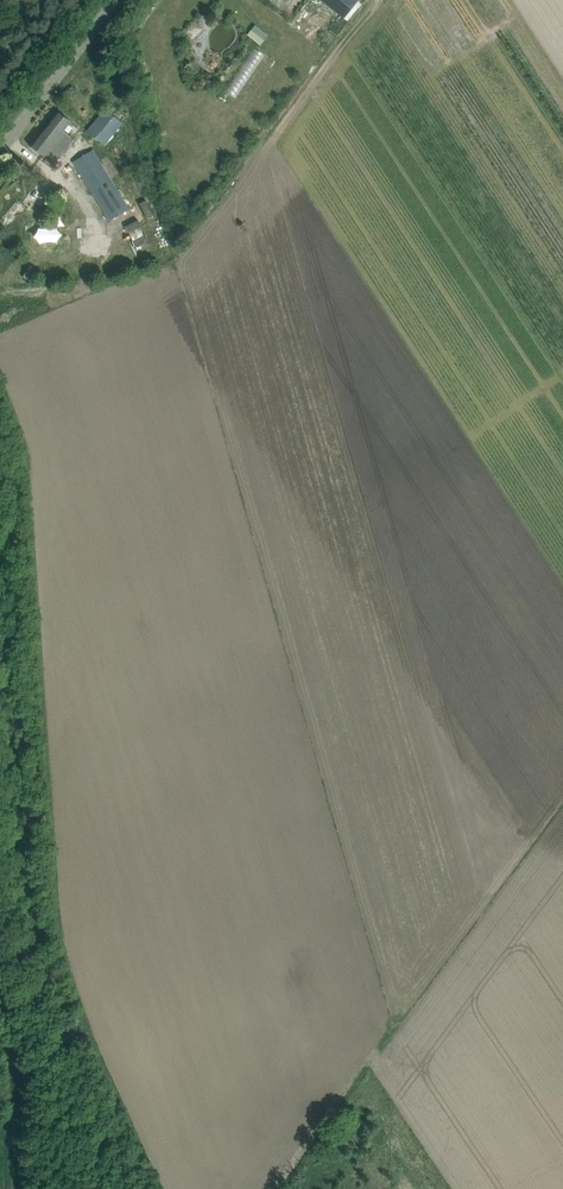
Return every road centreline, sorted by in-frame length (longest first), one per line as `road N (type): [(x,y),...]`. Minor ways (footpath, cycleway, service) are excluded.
road 1 (track): [(156,1188),(87,1054),(68,960),(48,750),(30,457),(0,389)]
road 2 (track): [(279,1188),(501,893)]
road 3 (tertiary): [(0,151),(117,0)]

